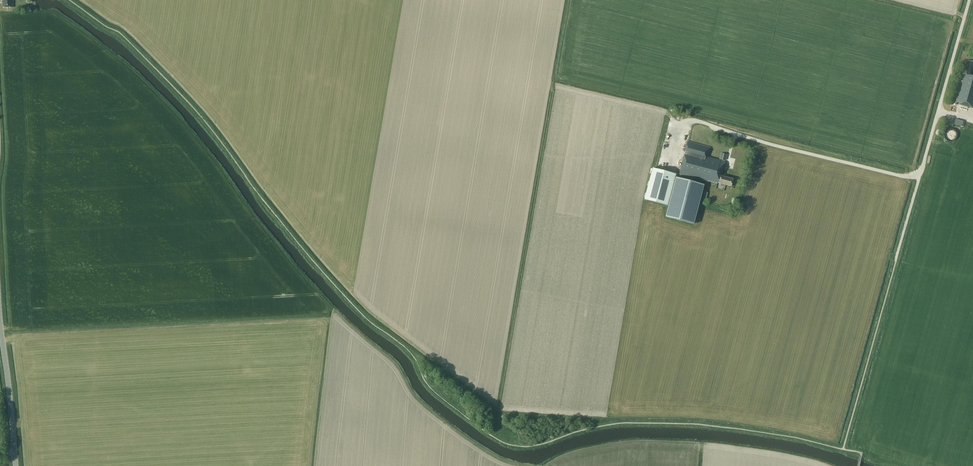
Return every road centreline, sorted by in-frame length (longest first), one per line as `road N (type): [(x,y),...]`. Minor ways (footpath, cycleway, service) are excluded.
road 1 (unclassified): [(895,262),(969,0)]
road 2 (tertiary): [(16,465),(0,316)]

